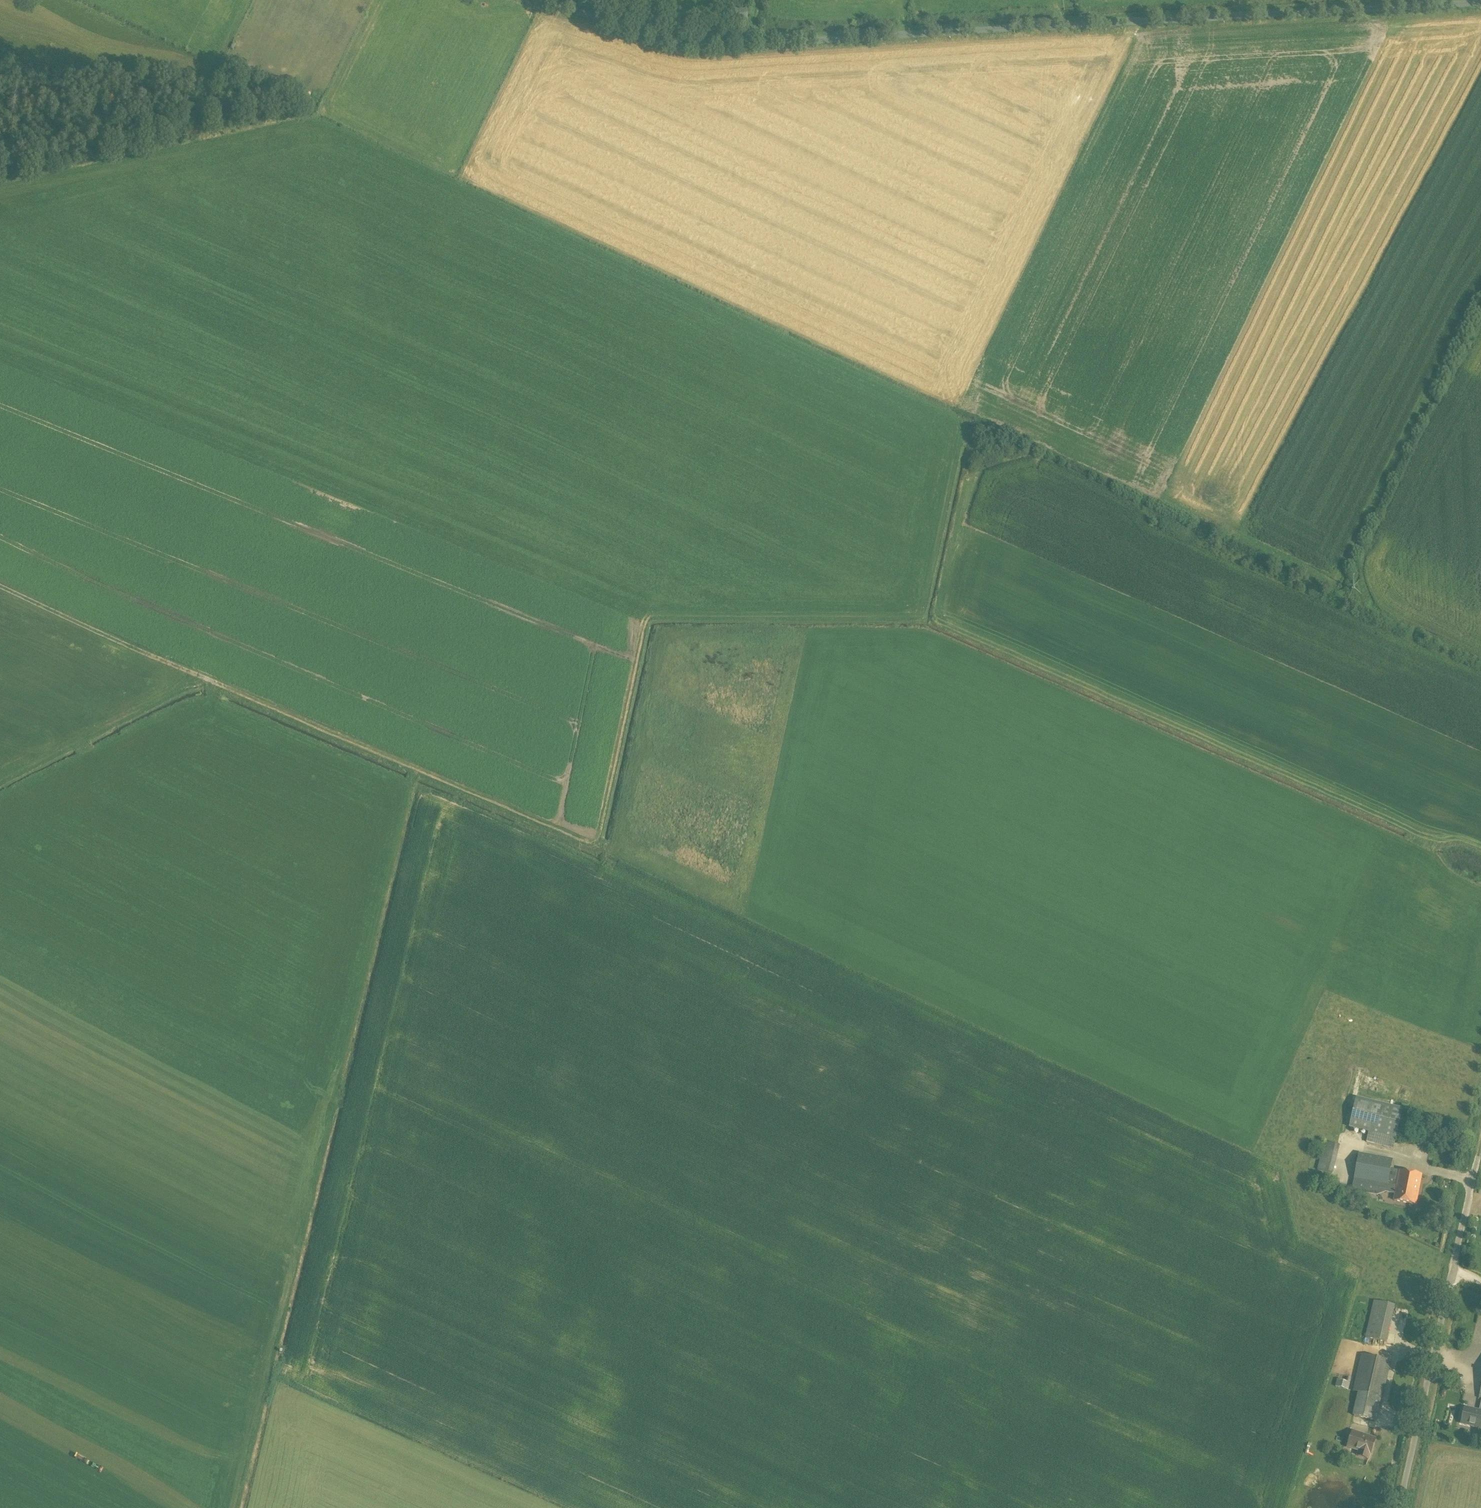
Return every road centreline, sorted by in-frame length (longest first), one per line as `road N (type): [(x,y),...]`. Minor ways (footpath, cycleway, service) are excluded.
road 1 (unclassified): [(1480,3),(712,47),(545,0)]
road 2 (unclassified): [(1398,1507),(1449,1272)]

